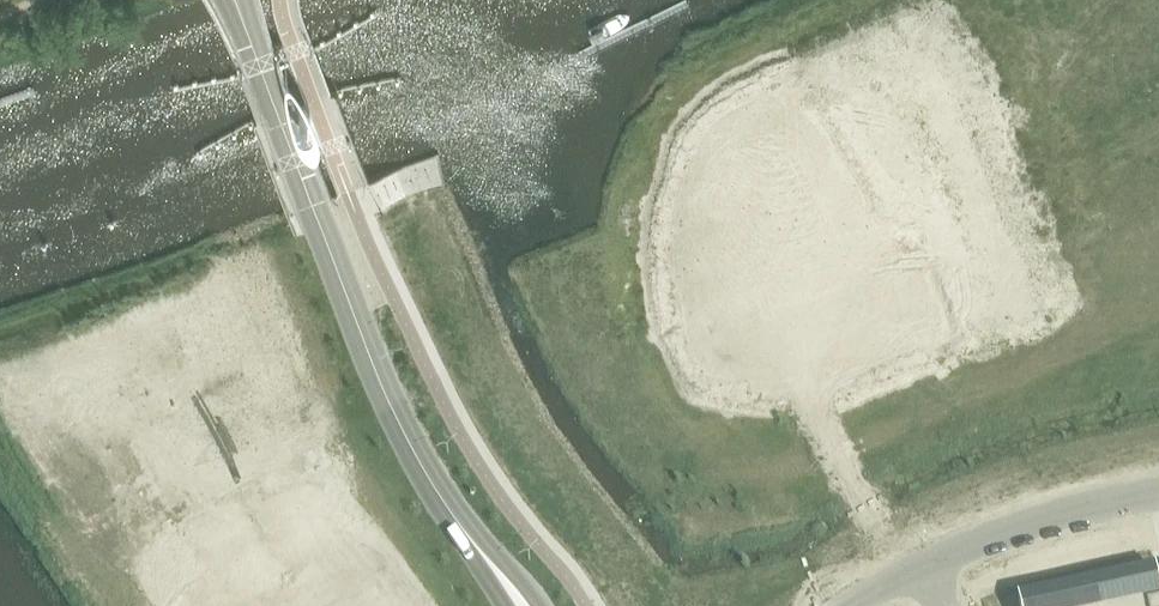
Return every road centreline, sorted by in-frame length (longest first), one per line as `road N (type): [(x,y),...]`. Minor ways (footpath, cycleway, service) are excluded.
road 1 (secondary): [(468,536),(395,413),(312,202)]
road 2 (tertiary): [(924,566),(1060,513),(1158,490)]
road 3 (secondary): [(237,0),(312,202)]

